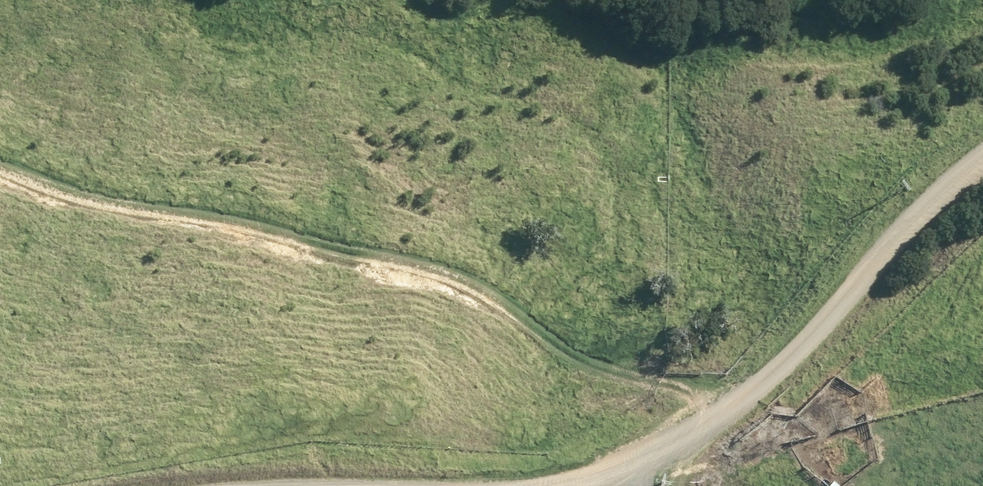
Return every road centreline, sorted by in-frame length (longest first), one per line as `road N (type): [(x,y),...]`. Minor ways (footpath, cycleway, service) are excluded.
road 1 (track): [(709,420),(693,393),(576,360),(486,291),(419,262),(78,195),(0,168)]
road 2 (residential): [(549,485),(591,482),(658,452),(755,390),(895,234),(982,160)]

